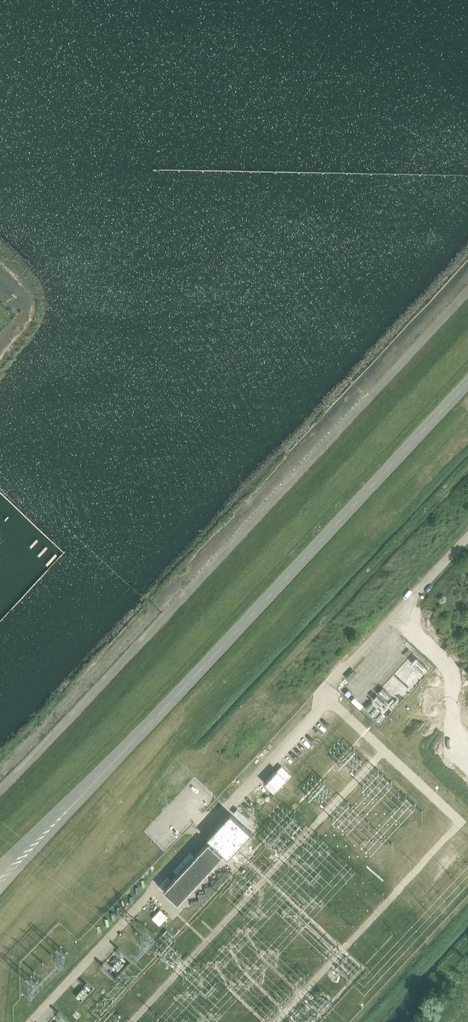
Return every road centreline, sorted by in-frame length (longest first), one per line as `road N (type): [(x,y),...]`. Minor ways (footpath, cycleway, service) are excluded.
road 1 (tertiary): [(467,385),(35,840)]

